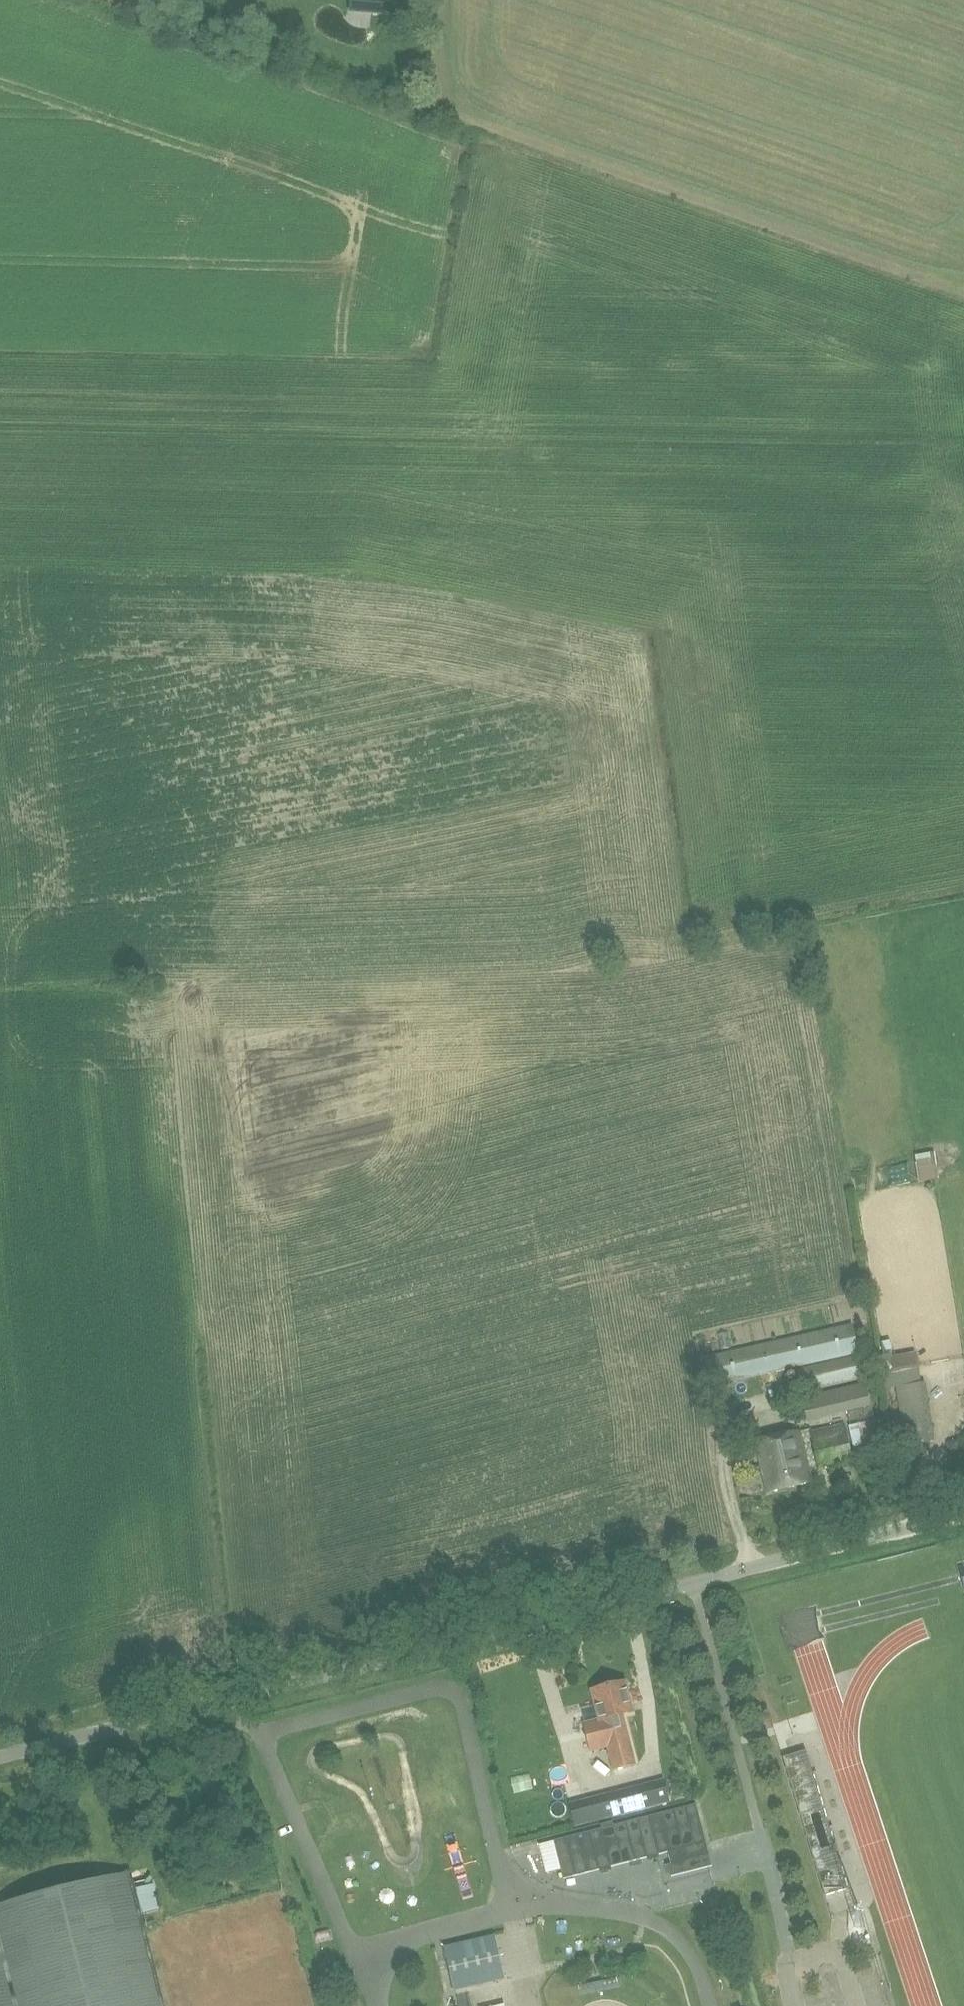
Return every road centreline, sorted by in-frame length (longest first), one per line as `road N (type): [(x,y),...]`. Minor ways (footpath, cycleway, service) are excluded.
road 1 (unclassified): [(0,1753),(963,1514)]

